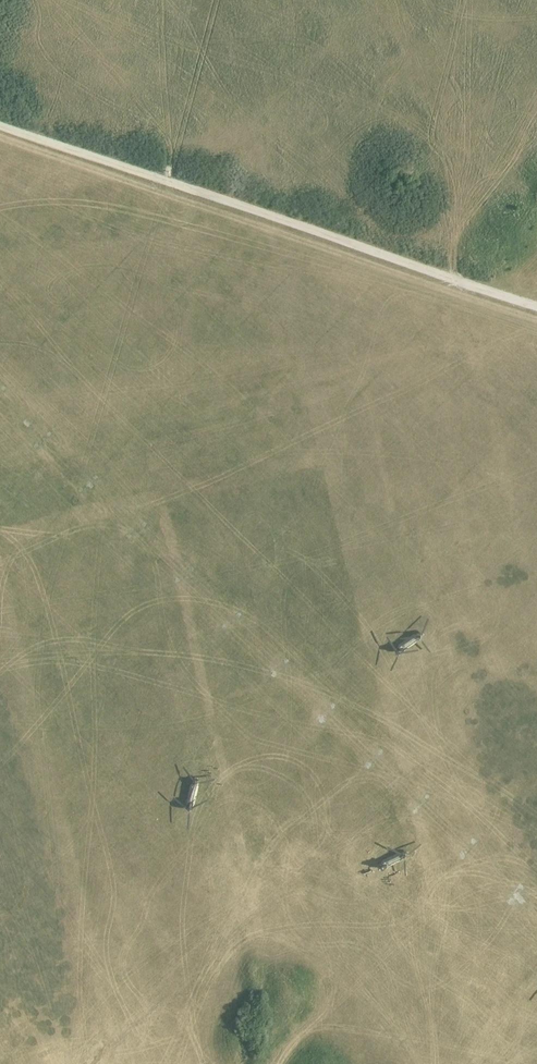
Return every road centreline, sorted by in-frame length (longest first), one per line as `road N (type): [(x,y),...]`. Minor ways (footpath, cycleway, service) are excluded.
road 1 (track): [(536,305),(0,125)]

